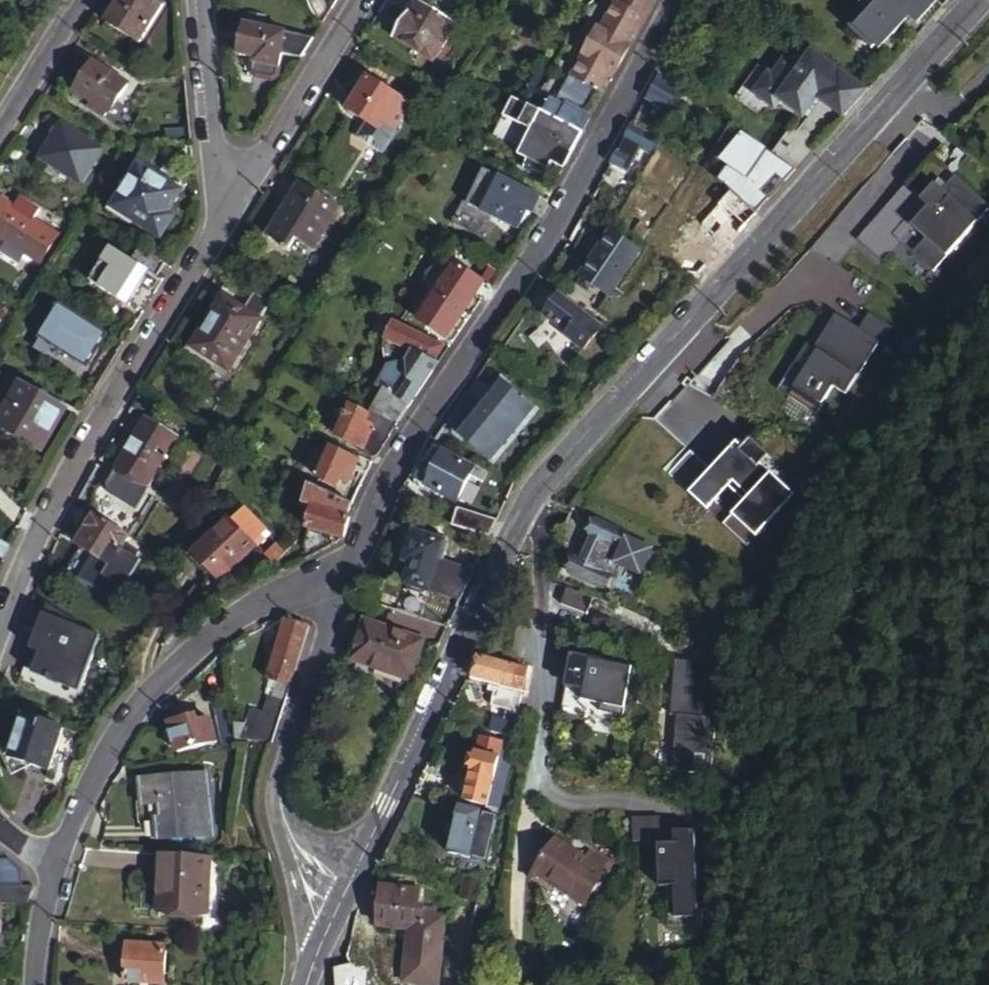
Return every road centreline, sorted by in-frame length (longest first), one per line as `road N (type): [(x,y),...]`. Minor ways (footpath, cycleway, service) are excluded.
road 1 (residential): [(347,886),(536,497),(985,0)]
road 2 (residential): [(671,0),(540,242),(415,430),(350,570)]
road 3 (residential): [(350,570),(220,626),(166,677),(111,752),(49,871)]
road 4 (residential): [(0,603),(85,424),(214,217)]
road 5 (track): [(777,568),(795,794),(812,869),(865,984)]
road 6 (residential): [(350,570),(284,769),(281,806),(296,848),(347,886)]
road 7 (residential): [(214,217),(358,0)]
road 8 (residential): [(214,217),(196,0)]
road 9 (unclassified): [(78,0),(0,119)]

